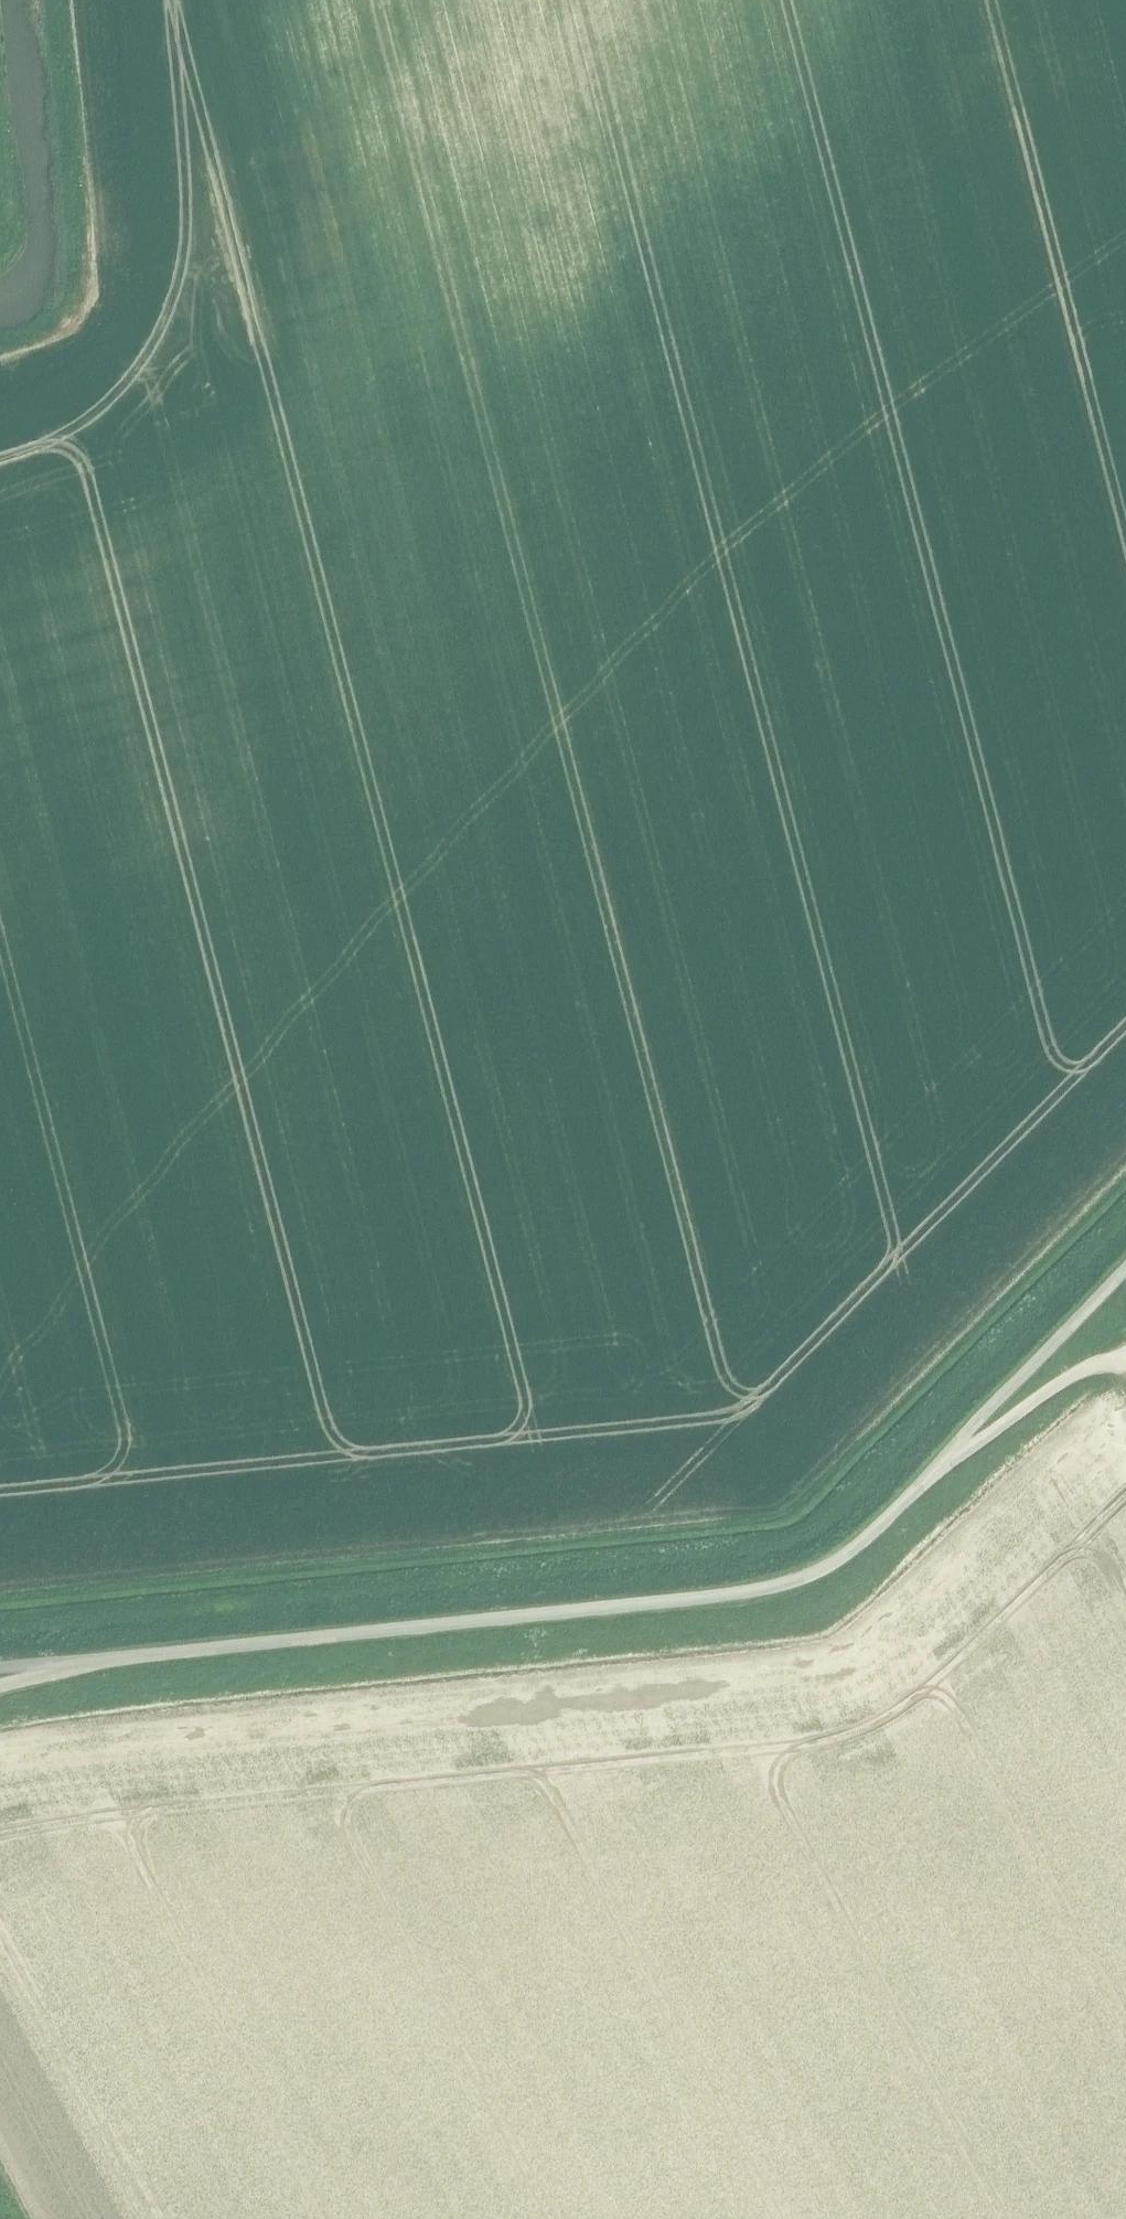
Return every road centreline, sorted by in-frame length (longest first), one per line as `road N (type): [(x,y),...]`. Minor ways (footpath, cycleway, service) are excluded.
road 1 (unclassified): [(79,1665),(783,1586),(839,1561),(916,1490)]
road 2 (unclassified): [(916,1490),(1125,1271)]
road 3 (unclassified): [(916,1490),(1029,1402),(1079,1371),(1125,1359)]

